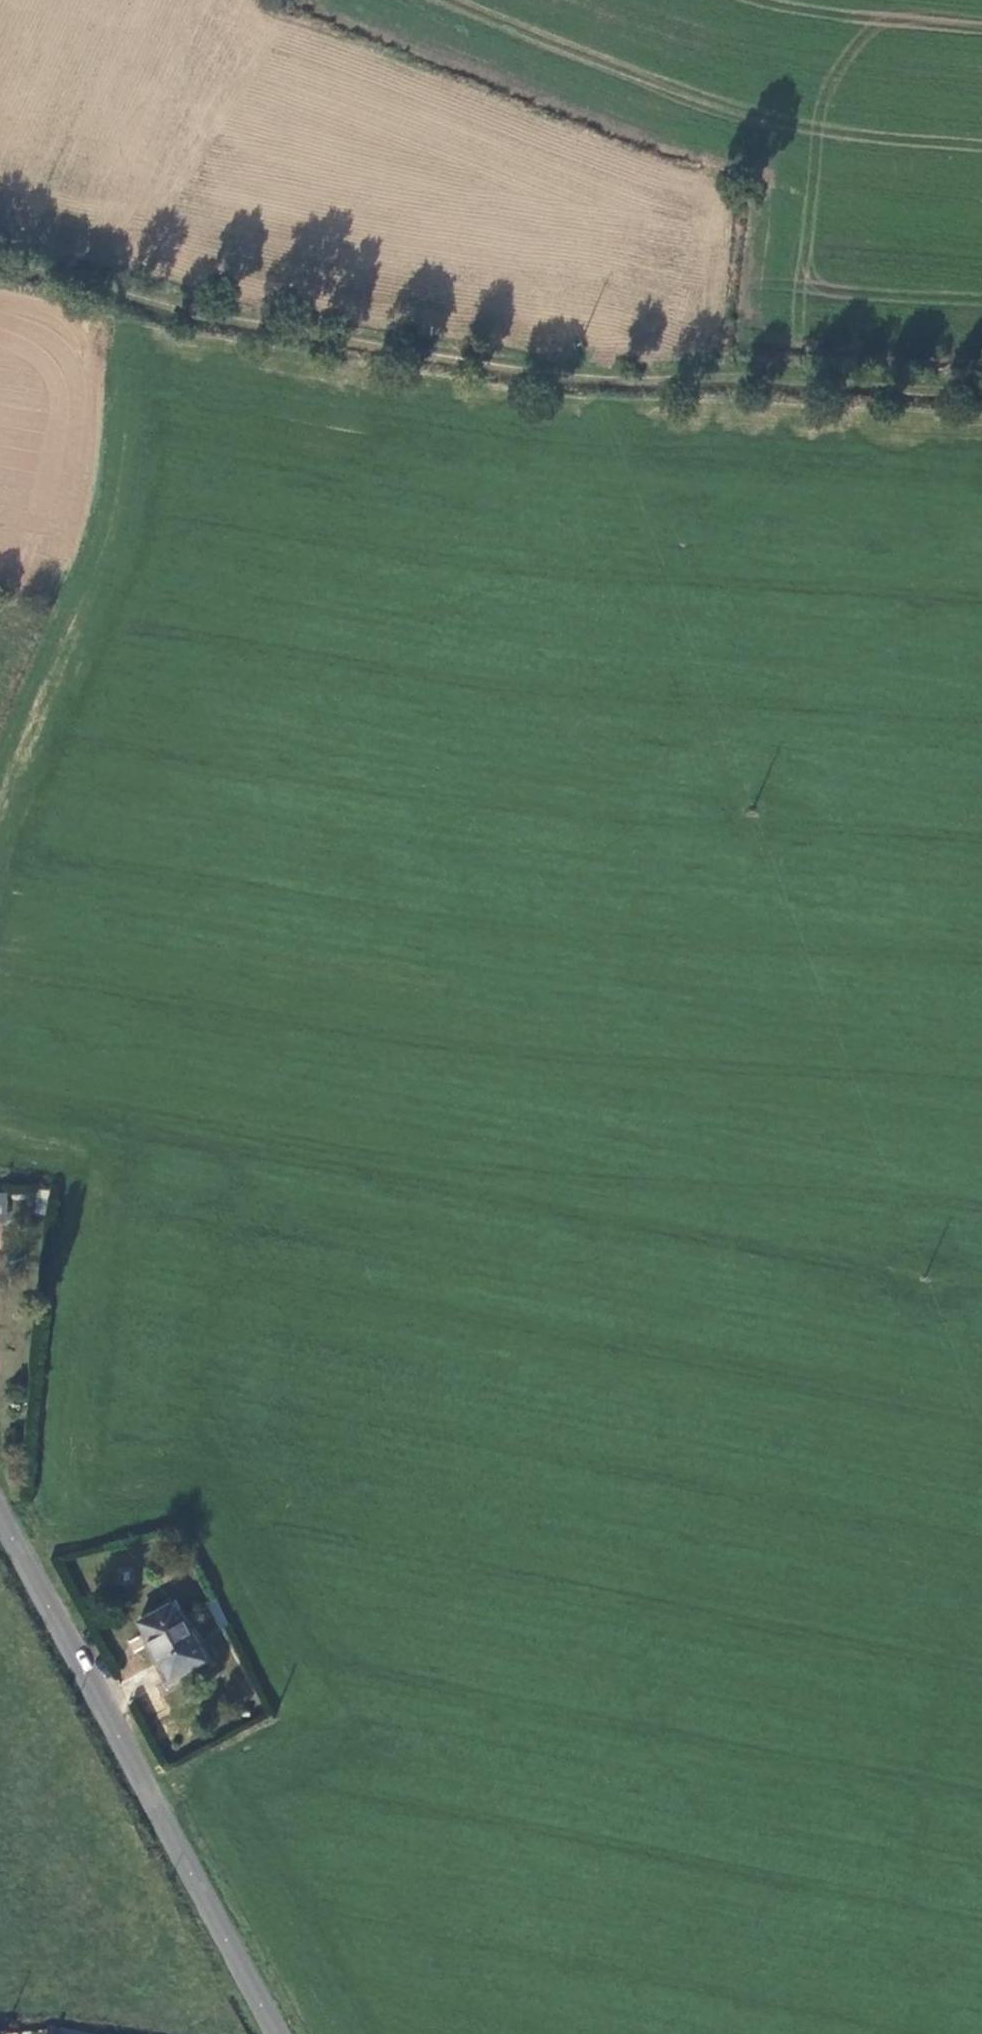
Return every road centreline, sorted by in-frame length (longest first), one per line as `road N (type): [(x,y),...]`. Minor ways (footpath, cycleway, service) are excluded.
road 1 (track): [(0,248),(522,375),(981,379)]
road 2 (tertiary): [(0,1513),(277,2033)]

